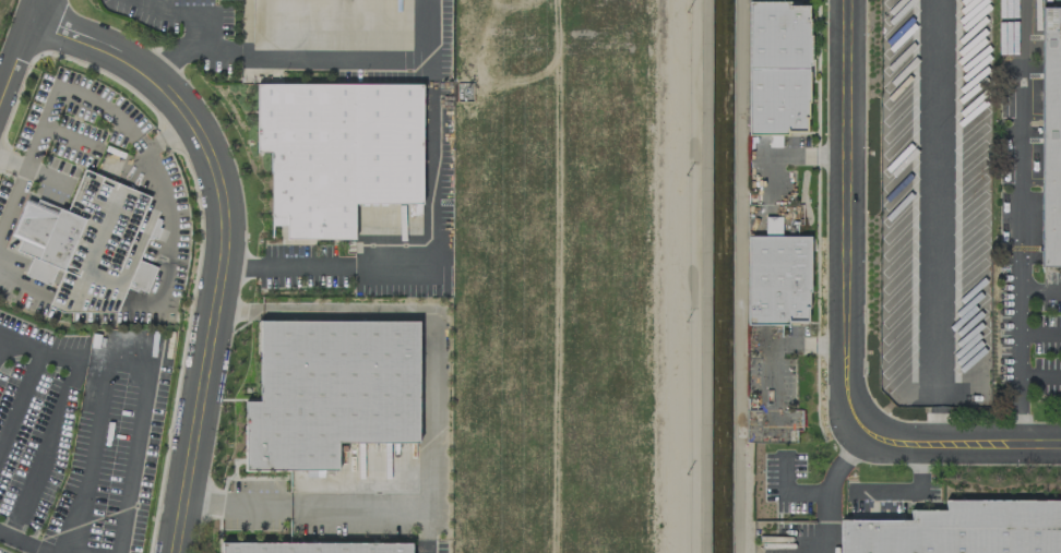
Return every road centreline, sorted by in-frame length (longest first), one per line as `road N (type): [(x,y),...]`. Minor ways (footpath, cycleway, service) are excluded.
road 1 (residential): [(31,17),(146,73),(177,99),(218,177),(226,252),(176,552)]
road 2 (residential): [(861,426),(851,416),(844,371),(847,0)]
road 3 (residential): [(861,426),(905,444),(1060,445)]

